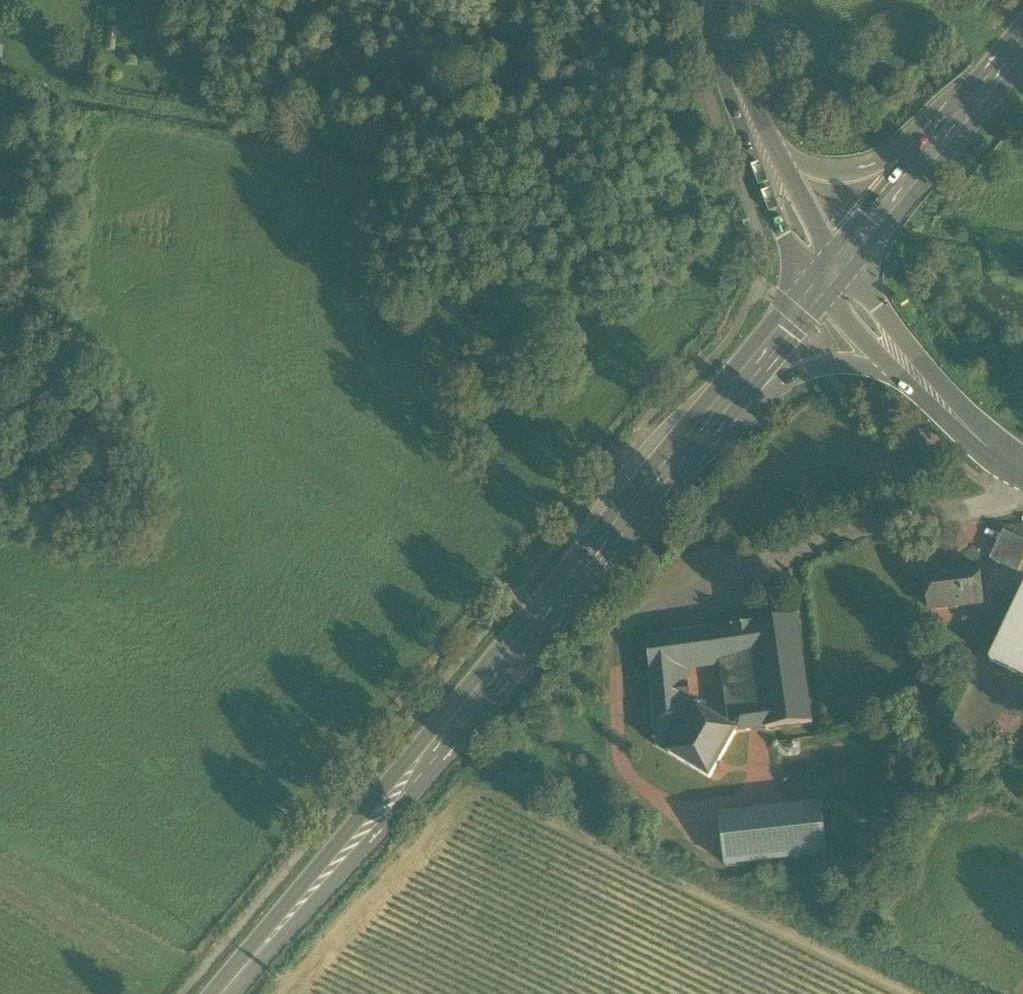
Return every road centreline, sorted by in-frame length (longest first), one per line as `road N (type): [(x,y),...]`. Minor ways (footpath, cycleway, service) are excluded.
road 1 (primary): [(694,443),(222,993)]
road 2 (residential): [(1022,497),(825,539),(612,631)]
road 3 (primary): [(694,443),(799,371),(831,363),(875,366),(952,413)]
road 4 (primary): [(968,105),(866,169),(821,172),(760,149)]
road 5 (primary): [(968,105),(826,276)]
road 6 (primary): [(826,276),(694,443)]
road 7 (tertiary): [(952,413),(826,276)]
road 8 (tertiary): [(760,149),(708,0)]
road 9 (tertiary): [(826,276),(760,149)]

